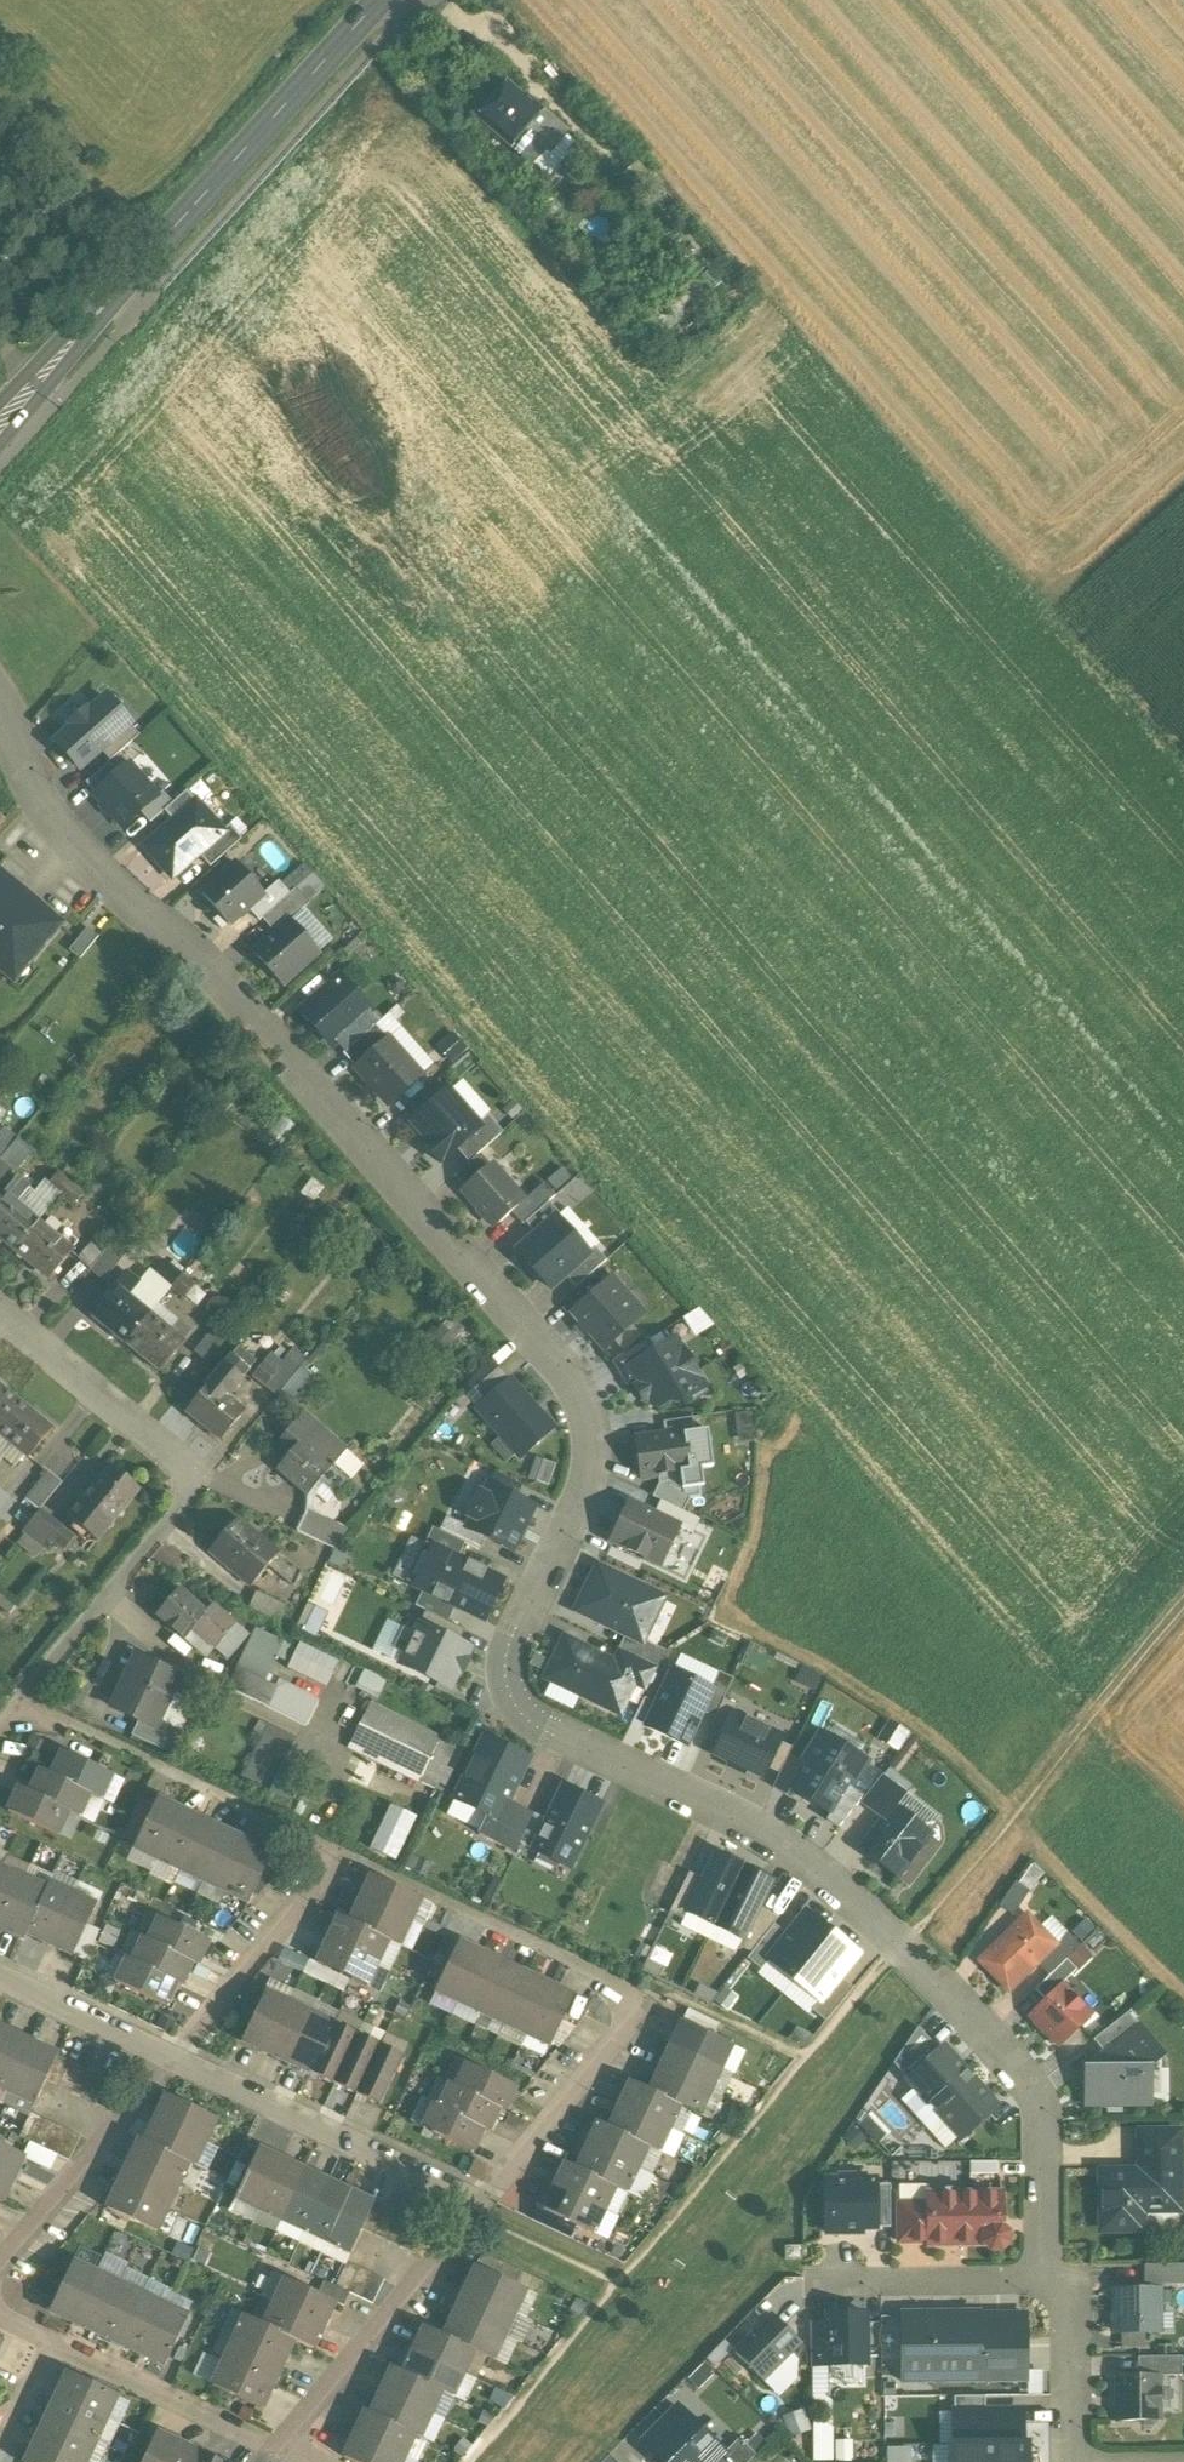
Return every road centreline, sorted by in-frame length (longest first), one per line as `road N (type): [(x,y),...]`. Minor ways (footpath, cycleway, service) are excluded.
road 1 (residential): [(0,700),(44,810),(141,908),(205,956),(583,1405),(593,1448),(505,1663),(508,1699),(525,1722),(563,1744),(760,1842),(964,2011),(1036,2086),(1045,2275)]
road 2 (residential): [(338,1855),(647,1998),(481,2201)]
road 3 (tertiary): [(0,424),(382,0)]
road 4 (residential): [(20,1700),(201,1472),(0,1309)]
road 5 (track): [(898,1954),(1183,1639)]
road 6 (residential): [(20,1700),(338,1855)]
road 7 (residential): [(172,2062),(481,2201)]
road 8 (residential): [(481,2201),(278,2452)]
road 9 (residential): [(278,2452),(0,2320)]
road 10 (residential): [(0,2268),(172,2062)]
road 11 (residential): [(172,2062),(338,1855)]
road 12 (residential): [(1045,2275),(840,2278)]
road 13 (residential): [(1045,2275),(1070,2316),(1070,2461)]
road 14 (residential): [(0,1980),(172,2062)]

